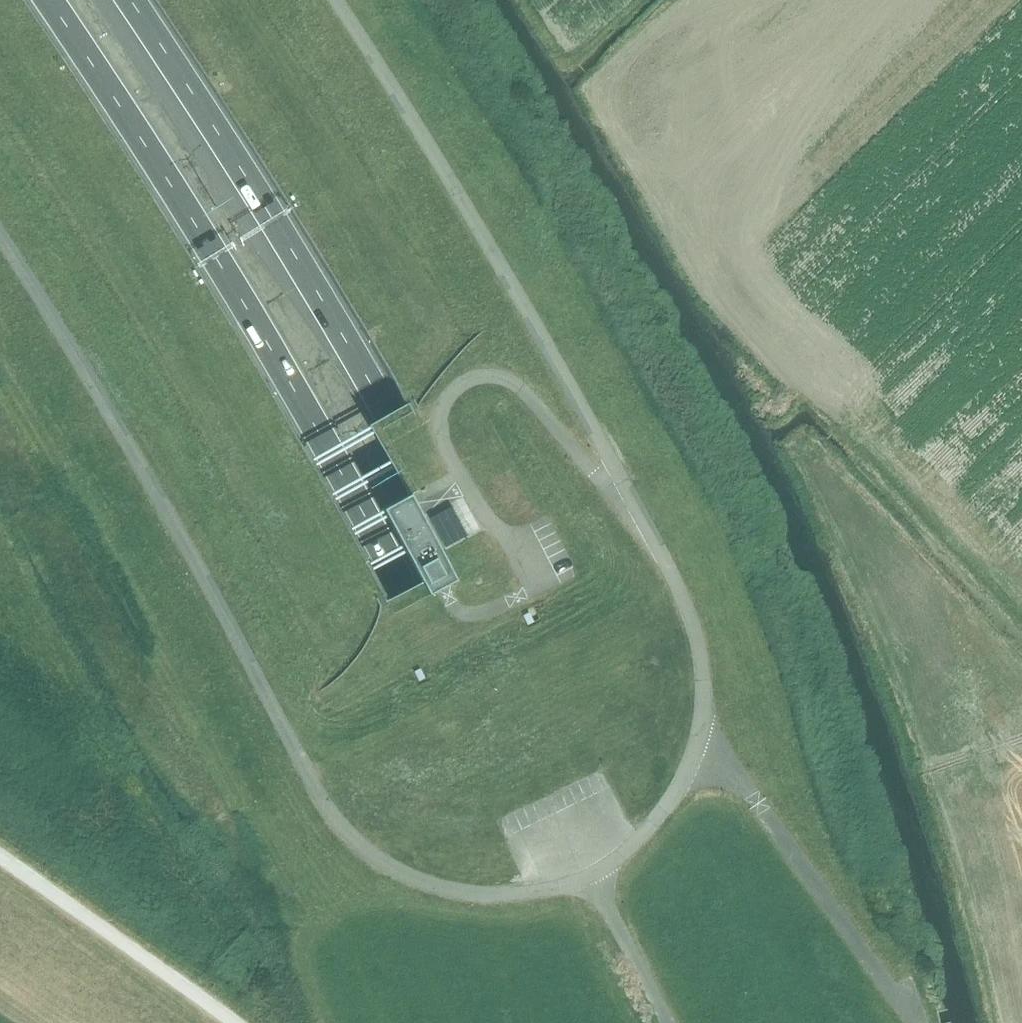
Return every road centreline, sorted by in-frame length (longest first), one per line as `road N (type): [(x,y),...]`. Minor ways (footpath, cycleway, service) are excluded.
road 1 (trunk): [(50,0),(333,448),(466,715),(604,1022)]
road 2 (trunk): [(679,1022),(587,809),(389,412),(129,0)]
road 3 (unclassified): [(234,1022),(0,856)]

